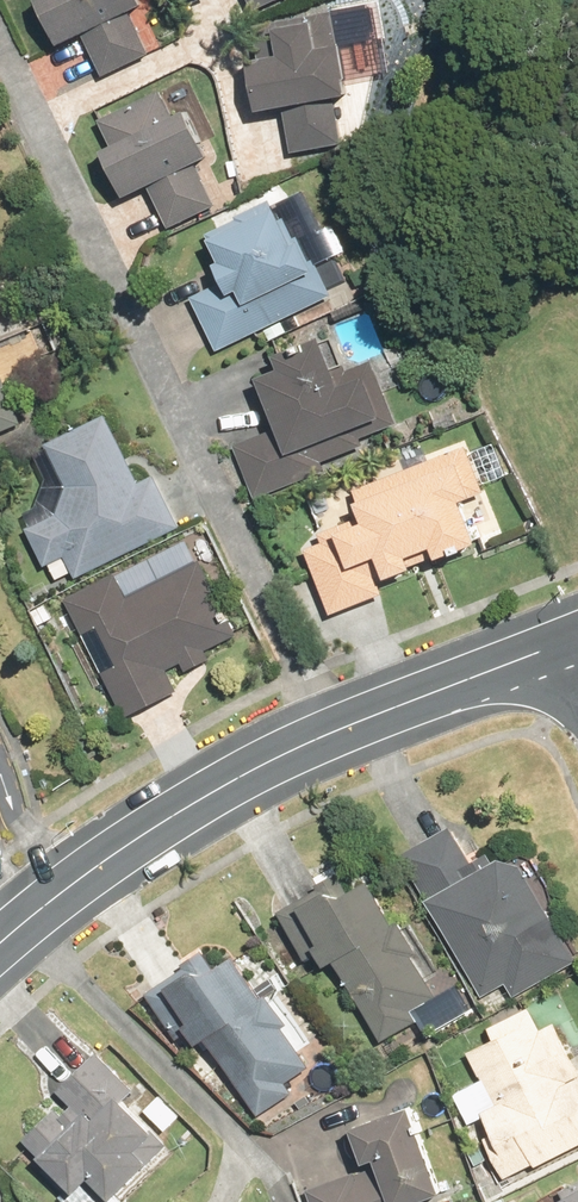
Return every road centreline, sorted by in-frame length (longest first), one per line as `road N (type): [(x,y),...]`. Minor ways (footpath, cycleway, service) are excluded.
road 1 (tertiary): [(571,635),(318,737),(219,788),(124,846),(0,946)]

